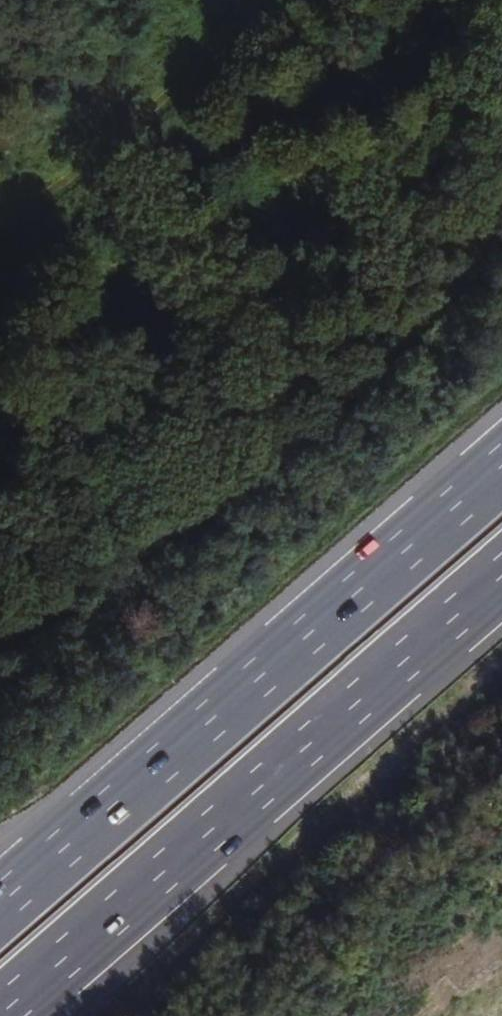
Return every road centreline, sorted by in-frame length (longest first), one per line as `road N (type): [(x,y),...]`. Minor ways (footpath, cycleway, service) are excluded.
road 1 (motorway): [(501,462),(0,901)]
road 2 (motorway): [(1,1015),(501,578)]
road 3 (track): [(181,531),(501,245)]
road 4 (track): [(0,235),(275,0)]
road 5 (track): [(181,531),(0,646)]

